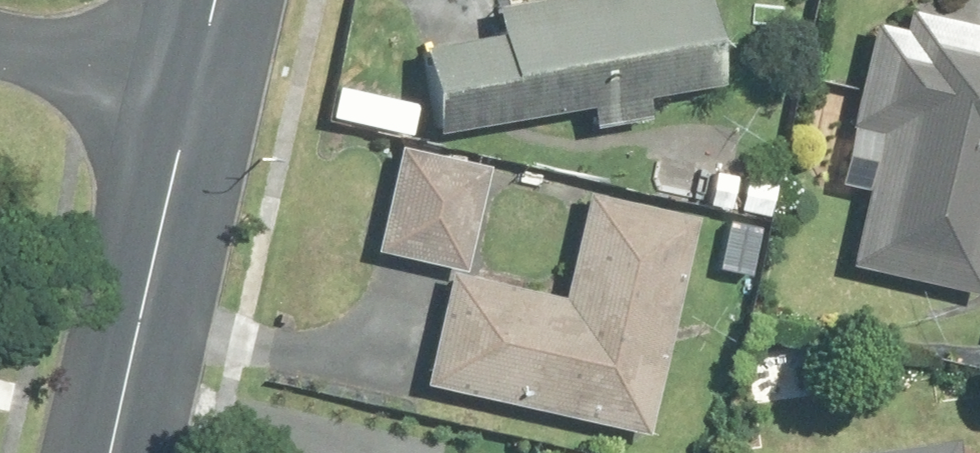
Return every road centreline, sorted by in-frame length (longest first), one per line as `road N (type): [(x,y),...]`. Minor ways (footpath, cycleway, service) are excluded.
road 1 (tertiary): [(206,83),(120,452)]
road 2 (residential): [(206,83),(0,25)]

